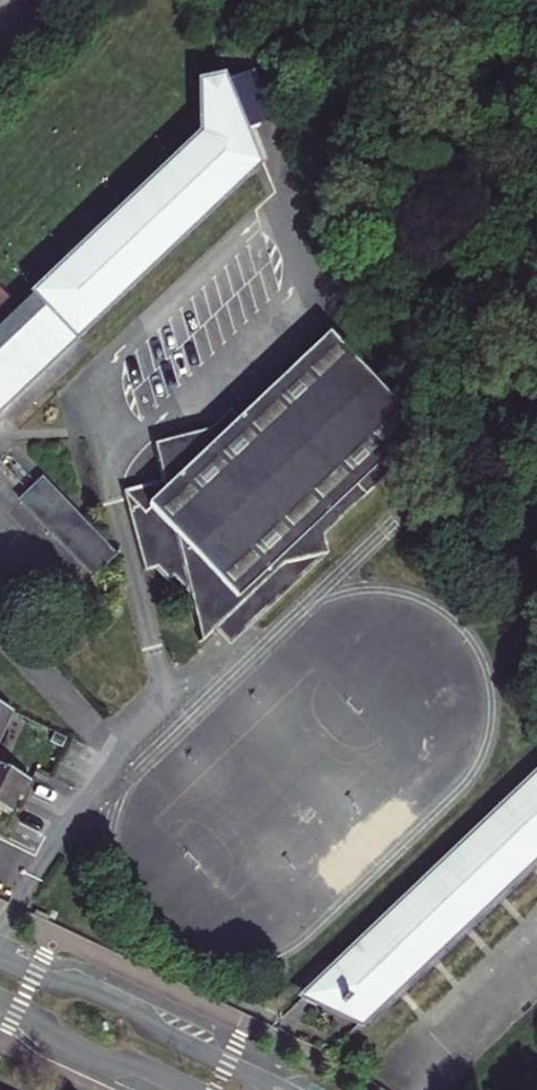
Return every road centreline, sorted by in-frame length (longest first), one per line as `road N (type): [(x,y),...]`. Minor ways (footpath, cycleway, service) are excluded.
road 1 (residential): [(278,1089),(90,990),(52,984),(0,960)]
road 2 (residential): [(0,999),(82,1053),(188,1089)]

